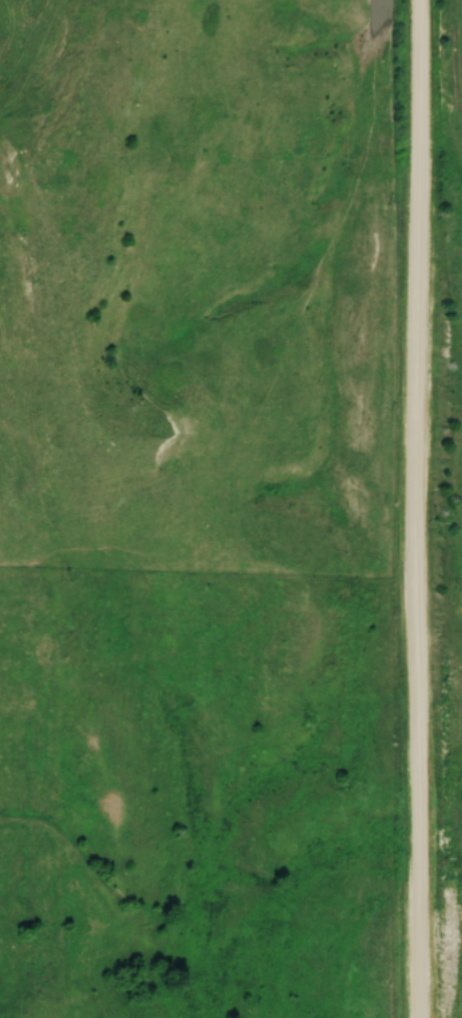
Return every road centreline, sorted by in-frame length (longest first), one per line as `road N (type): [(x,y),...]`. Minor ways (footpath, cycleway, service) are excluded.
road 1 (residential): [(419,0),(418,1017)]

